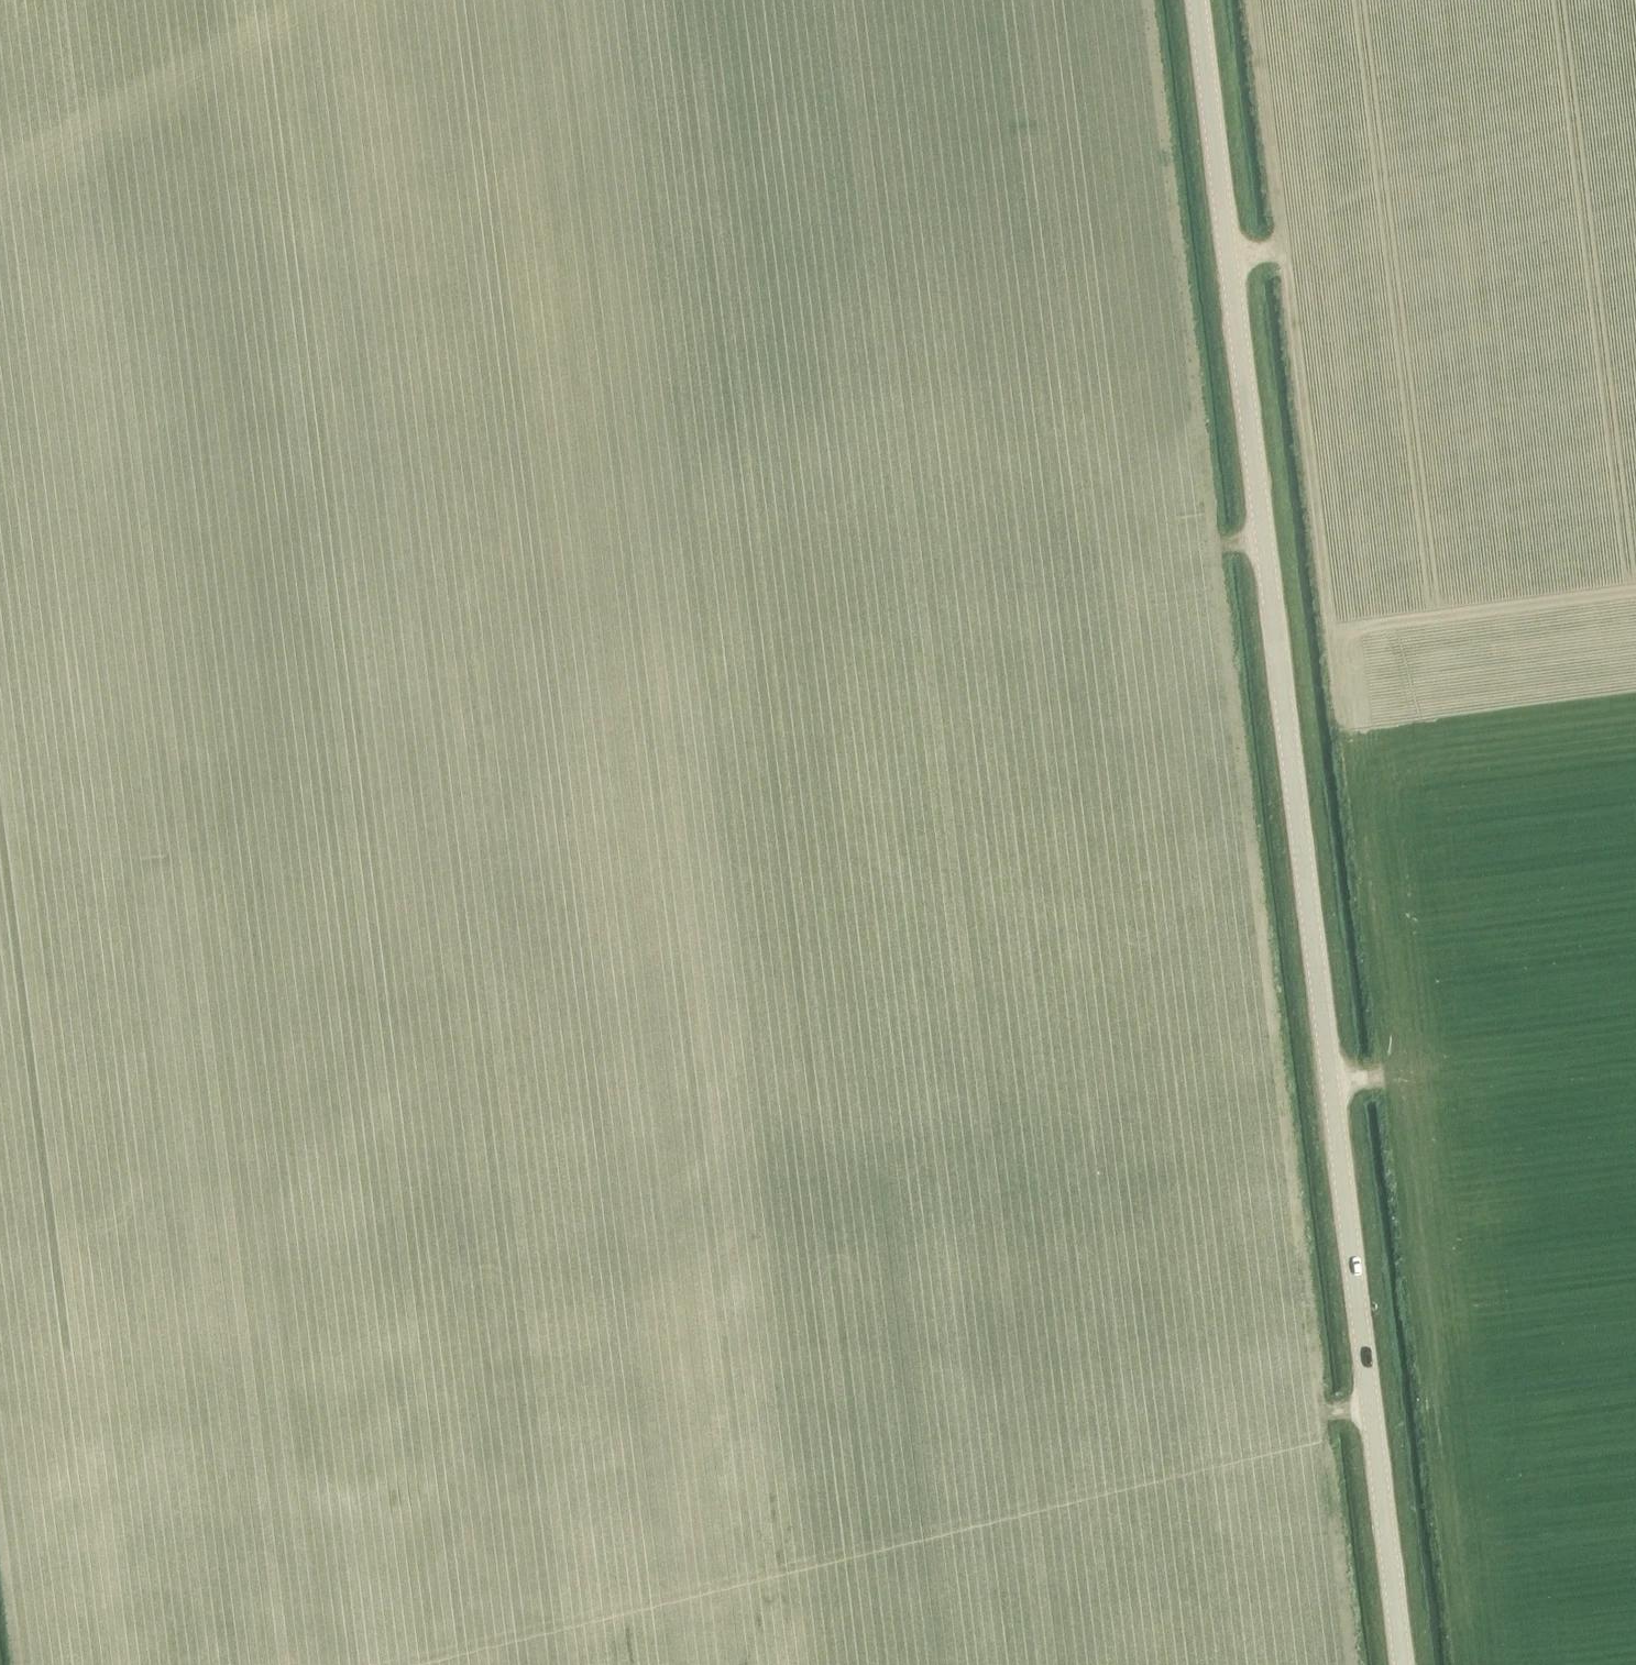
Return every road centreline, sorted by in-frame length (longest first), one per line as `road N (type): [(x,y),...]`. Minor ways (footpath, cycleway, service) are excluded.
road 1 (tertiary): [(1402,1664),(1194,0)]

